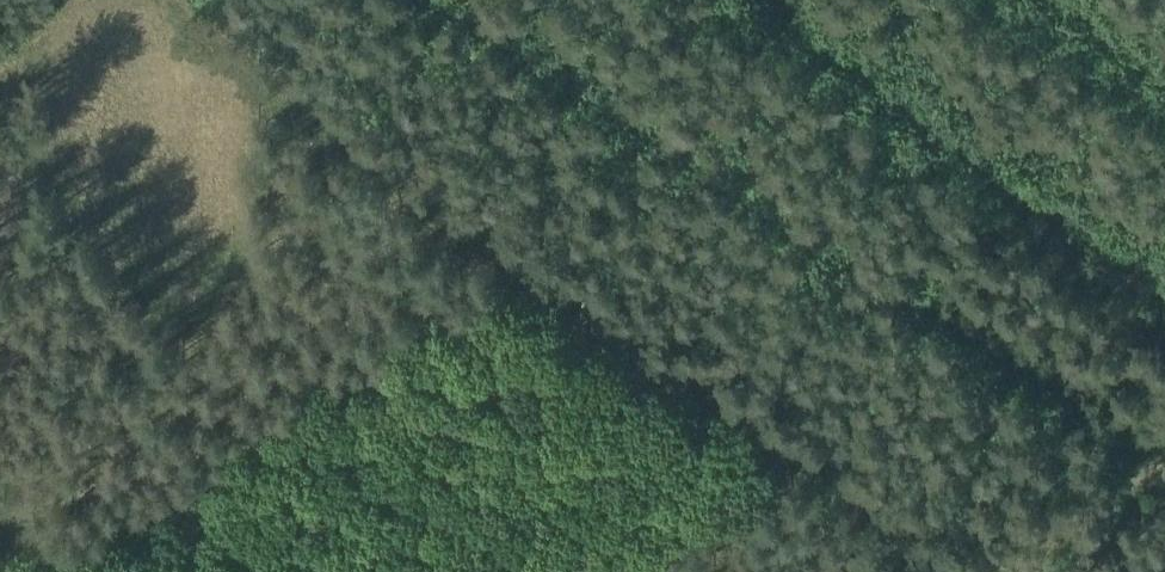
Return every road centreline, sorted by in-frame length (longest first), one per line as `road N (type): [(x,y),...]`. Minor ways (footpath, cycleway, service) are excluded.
road 1 (track): [(134,0),(973,571)]
road 2 (track): [(993,571),(1164,460)]
road 3 (track): [(0,81),(134,0)]

